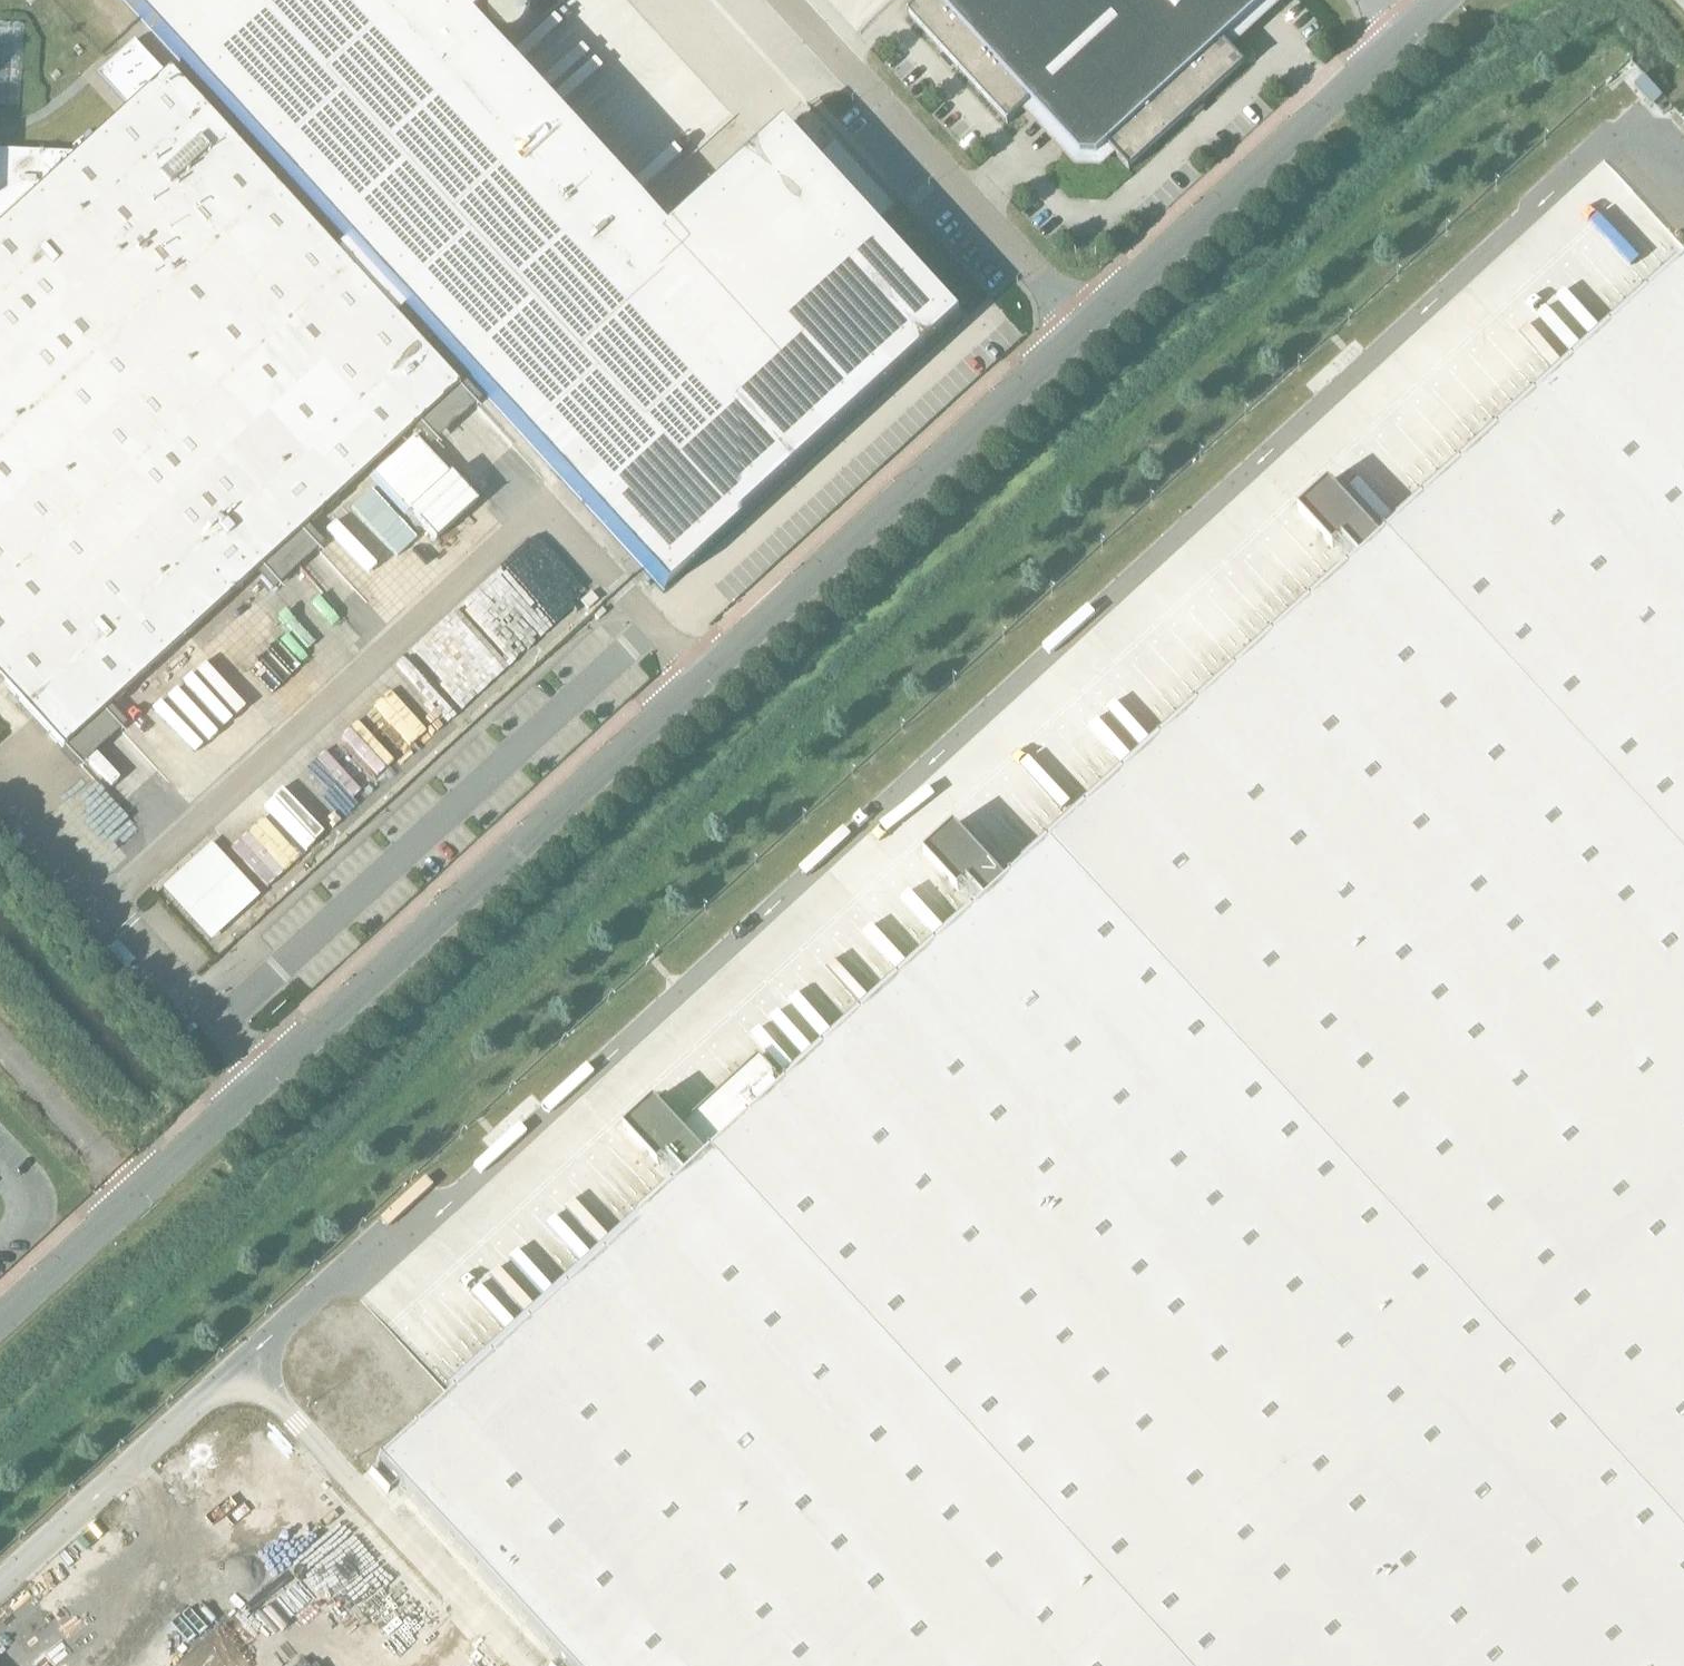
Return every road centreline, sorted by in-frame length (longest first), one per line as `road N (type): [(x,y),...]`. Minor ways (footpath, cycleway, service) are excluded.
road 1 (unclassified): [(1086,325),(0,1318)]
road 2 (unclassified): [(1086,325),(787,0)]
road 3 (unclassified): [(1404,31),(1086,325)]

